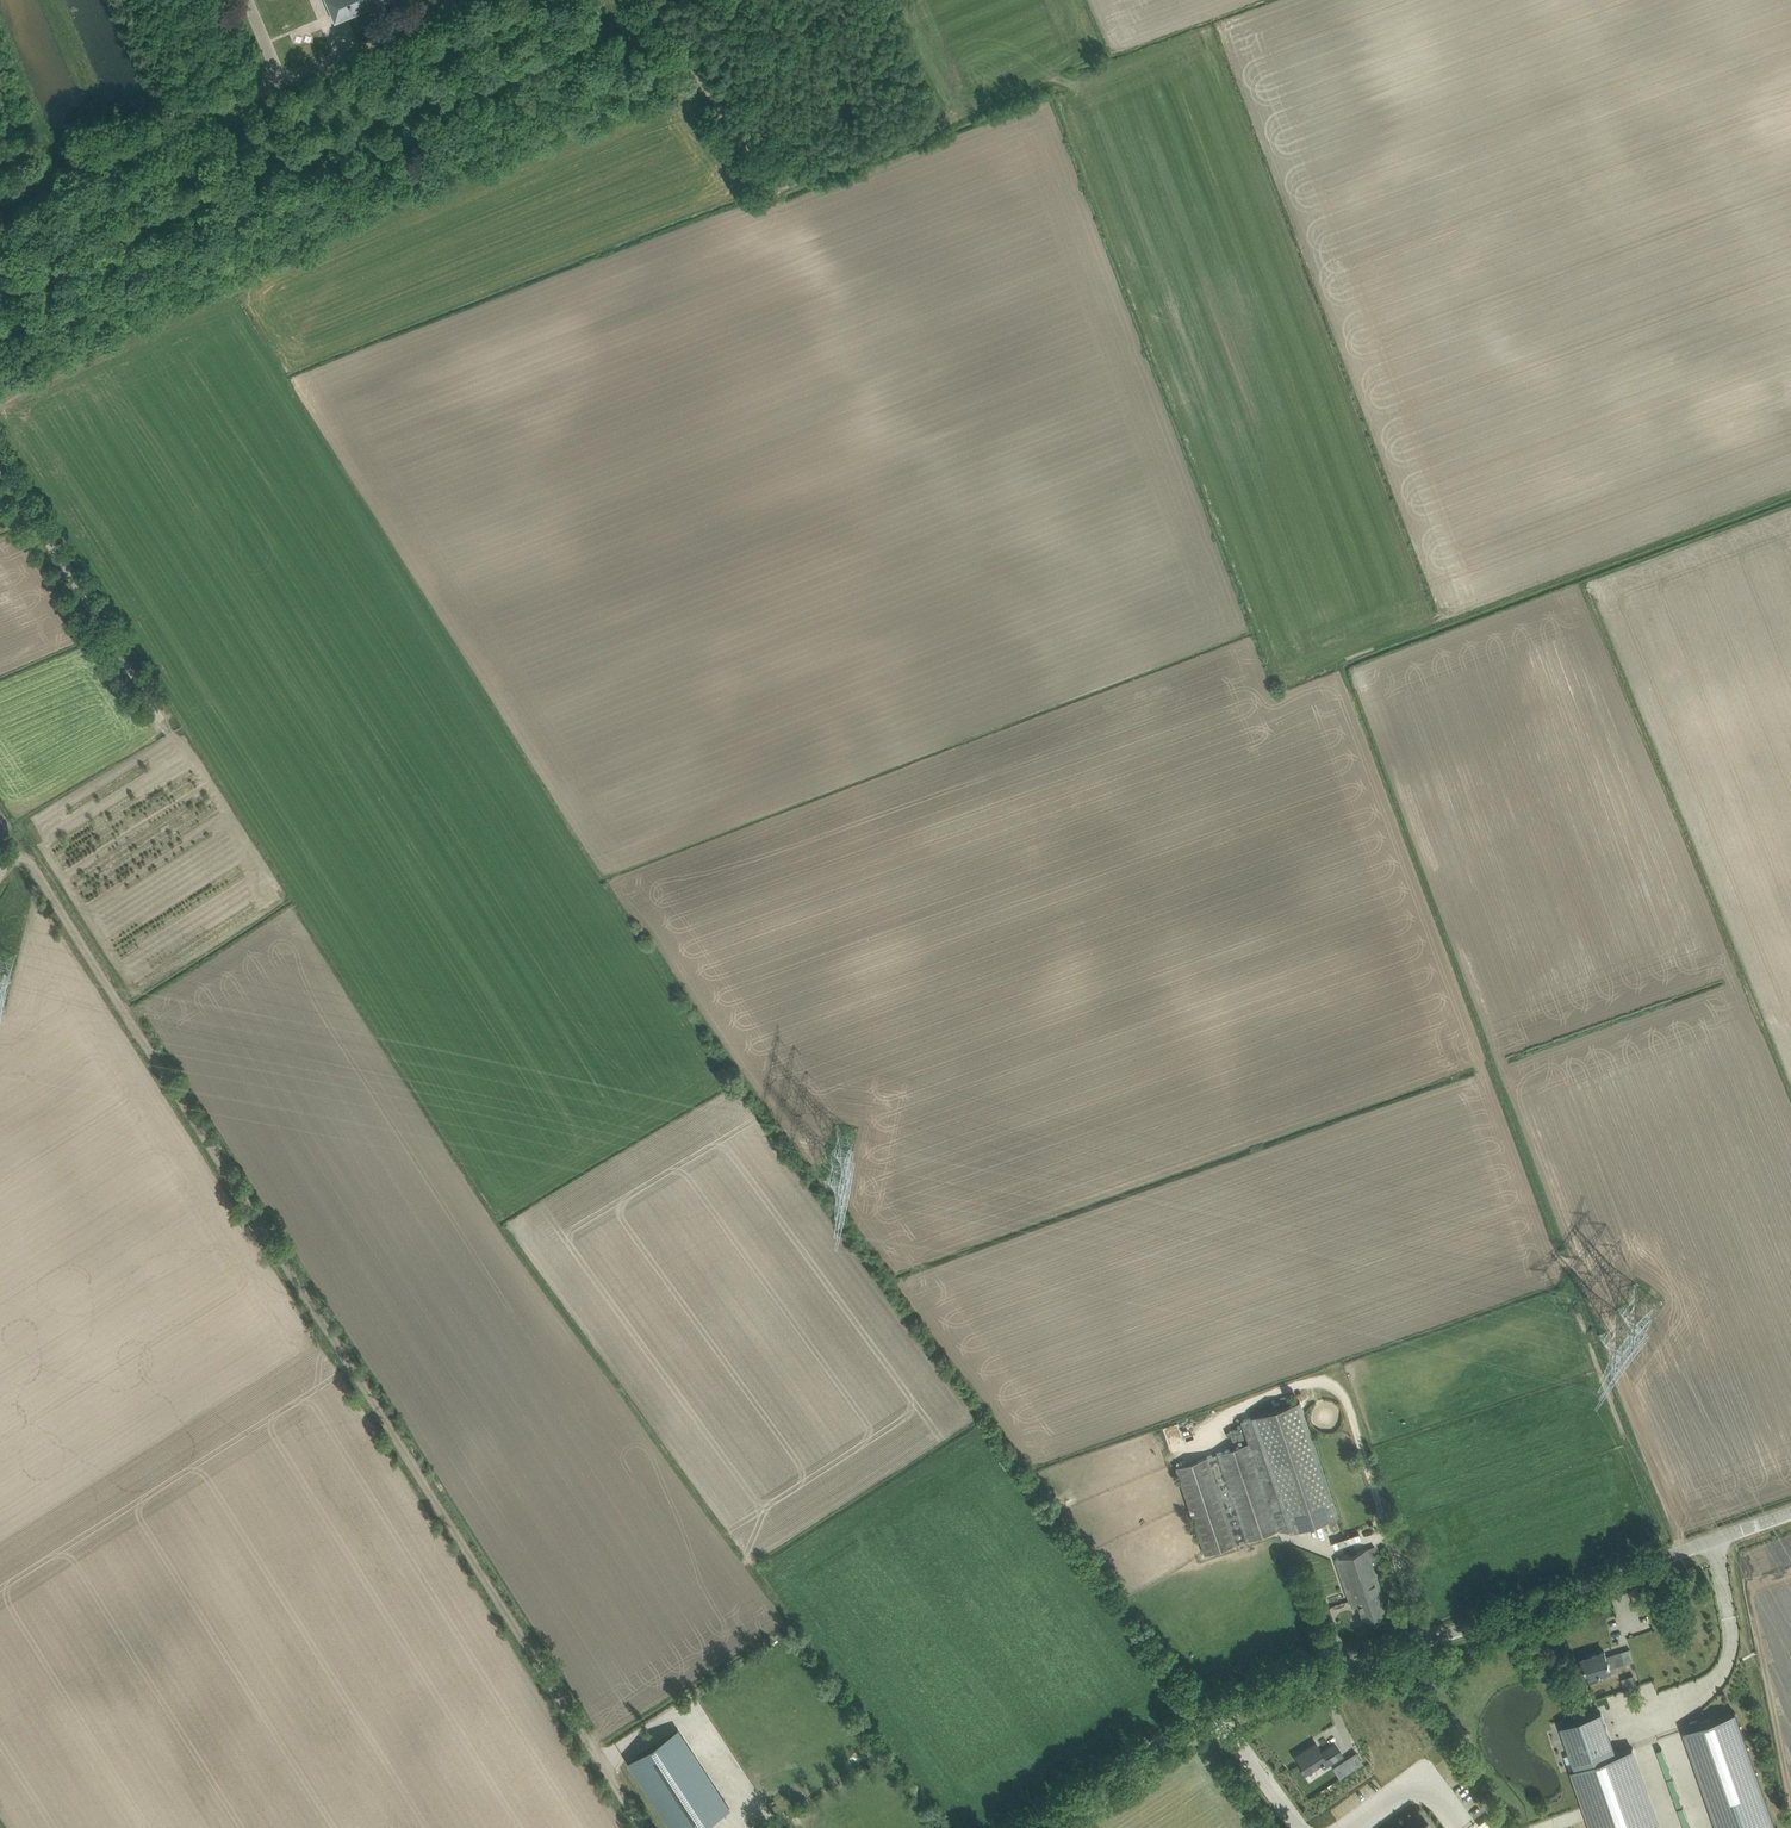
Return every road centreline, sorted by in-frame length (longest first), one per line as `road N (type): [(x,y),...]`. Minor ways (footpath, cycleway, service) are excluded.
road 1 (track): [(645,1827),(365,1375),(31,864),(17,857),(0,874)]
road 2 (unclassified): [(1027,1827),(1212,1717),(1790,1509)]
road 3 (unclassified): [(170,728),(0,465)]

